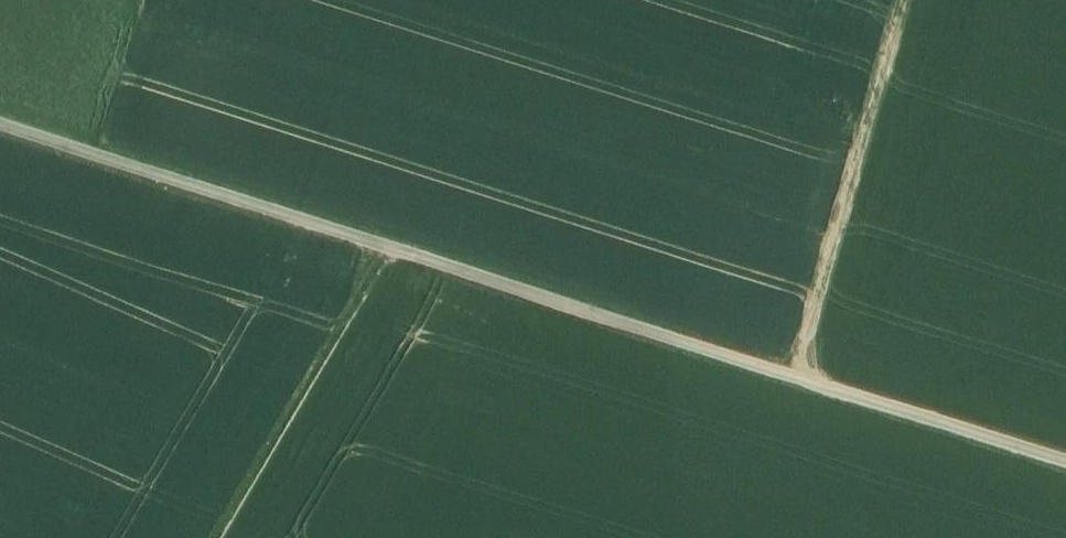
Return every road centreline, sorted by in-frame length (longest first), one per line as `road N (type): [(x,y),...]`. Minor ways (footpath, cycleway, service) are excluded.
road 1 (track): [(0,122),(1065,463)]
road 2 (track): [(794,378),(901,0)]
road 3 (track): [(221,537),(394,250)]

